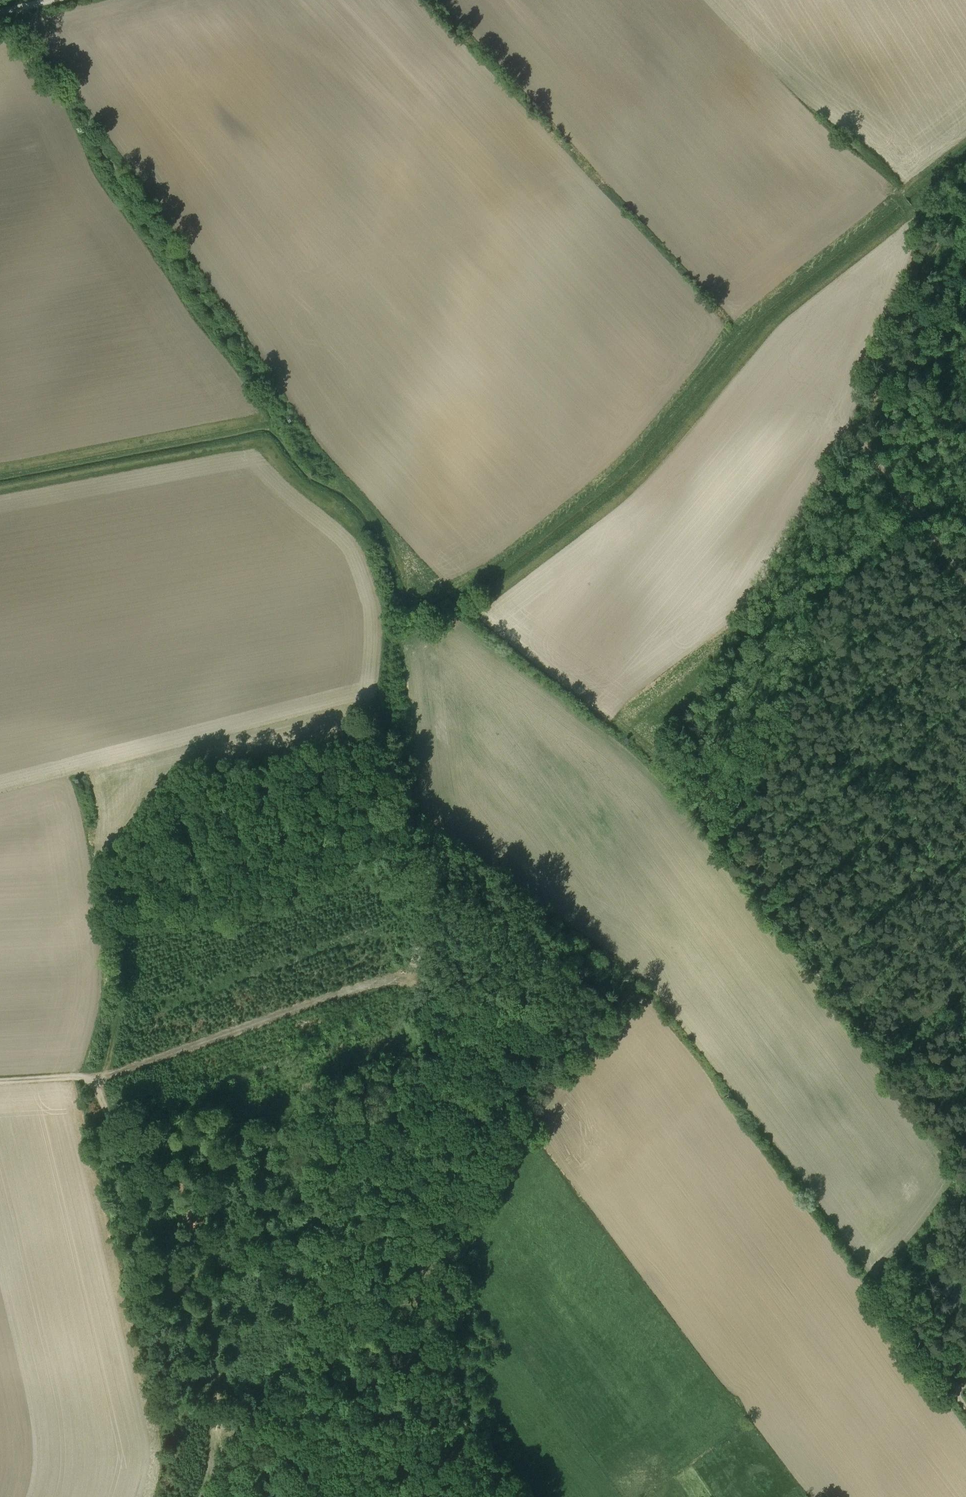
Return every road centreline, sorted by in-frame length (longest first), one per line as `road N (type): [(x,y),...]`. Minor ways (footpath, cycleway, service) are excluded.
road 1 (track): [(965,580),(844,422)]
road 2 (track): [(965,1407),(876,1274)]

